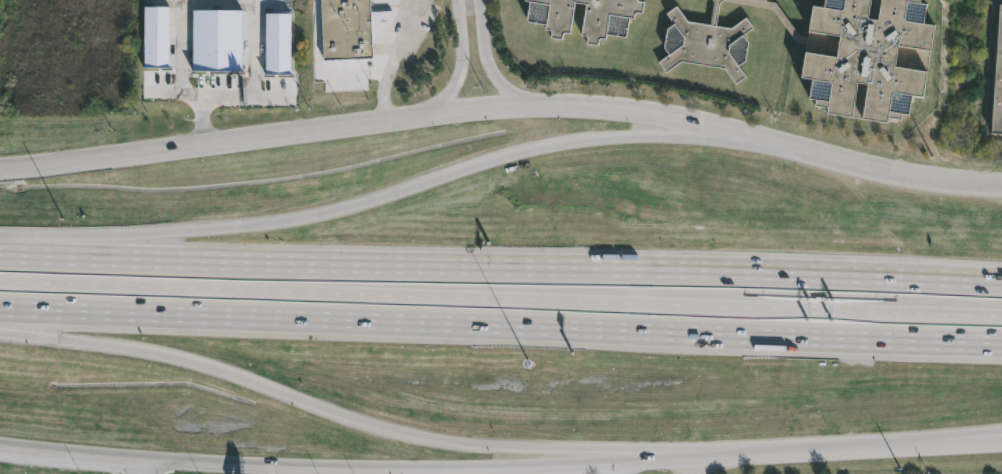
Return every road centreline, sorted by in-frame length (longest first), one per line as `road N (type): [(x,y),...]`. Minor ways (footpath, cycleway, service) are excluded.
road 1 (secondary): [(1001,179),(925,174),(656,112),(582,105),(488,104),(202,145),(0,163)]
road 2 (motorway): [(0,307),(1001,343)]
road 3 (motorway): [(1001,316),(0,281)]
road 4 (motorway): [(1001,281),(0,254)]
road 5 (secondary): [(0,447),(315,469),(680,455)]
road 6 (motorway): [(661,135),(521,151),(287,220),(57,235)]
road 7 (motorway): [(6,333),(194,361),(440,439),(553,447)]
road 8 (secondary): [(680,455),(1001,439)]

